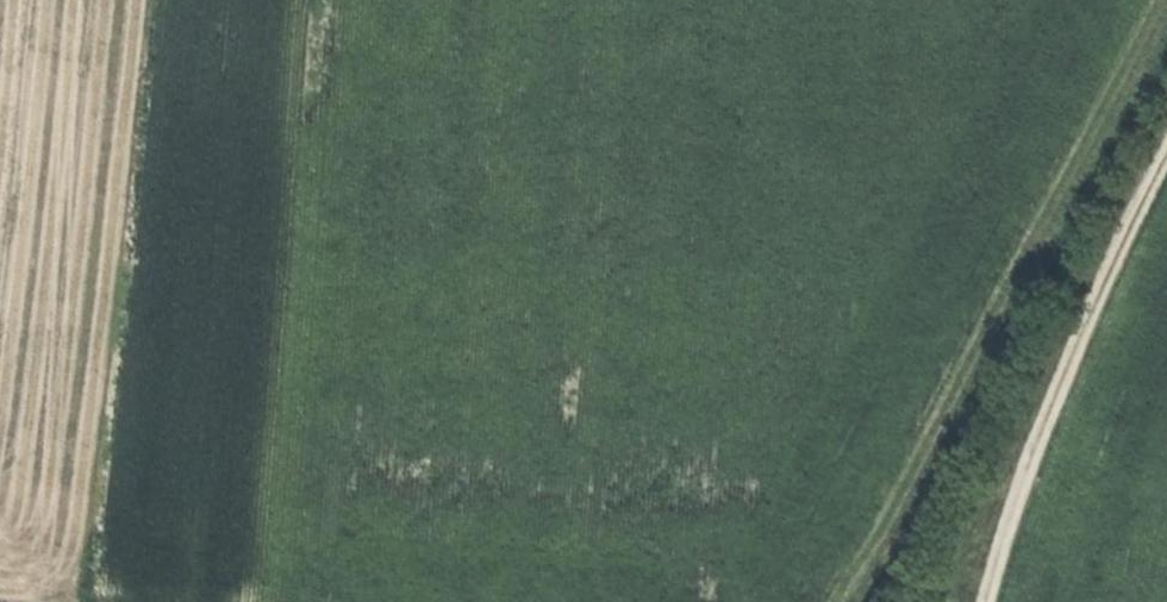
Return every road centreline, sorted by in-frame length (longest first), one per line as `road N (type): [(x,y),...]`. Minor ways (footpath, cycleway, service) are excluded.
road 1 (track): [(989,601),(1055,381),(1166,157)]

